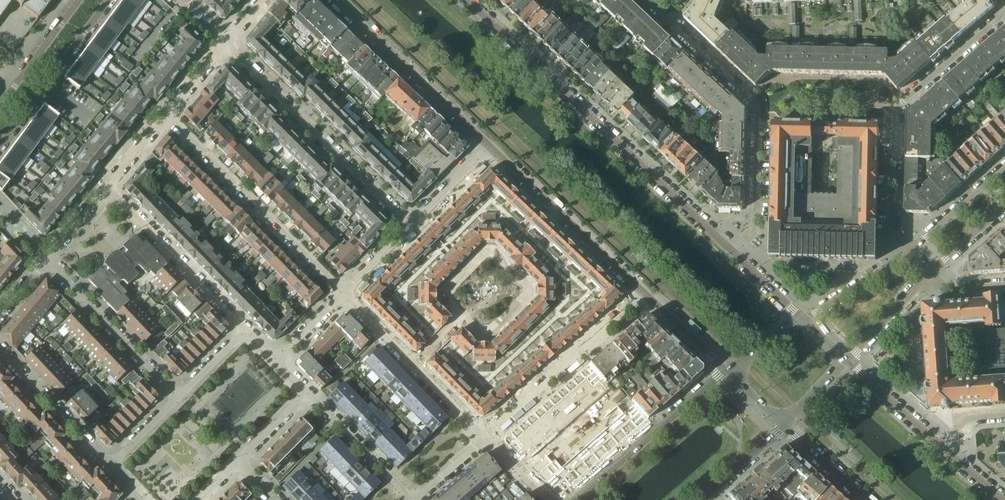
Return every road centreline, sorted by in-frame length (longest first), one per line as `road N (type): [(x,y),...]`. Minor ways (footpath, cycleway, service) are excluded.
road 1 (residential): [(731,252),(466,0)]
road 2 (residential): [(650,0),(756,104),(756,221),(731,252)]
road 3 (residential): [(911,251),(894,229),(896,109),(1004,13)]
road 4 (residential): [(225,44),(409,226)]
road 5 (residential): [(341,293),(166,118)]
road 6 (residential): [(485,438),(646,294)]
road 7 (residential): [(491,147),(646,294)]
road 8 (residential): [(337,0),(491,147)]
road 9 (residential): [(245,330),(107,185)]
road 10 (residential): [(726,371),(576,499)]
road 11 (residential): [(178,398),(45,260)]
road 12 (residential): [(0,144),(109,0)]
road 13 (residential): [(0,350),(109,467)]
road 14 (residential): [(411,499),(306,393)]
road 15 (residential): [(529,291),(485,253),(445,295),(462,318)]
road 16 (residential): [(79,0),(1,103)]
road 17 (residential): [(911,251),(803,320)]
road 18 (residential): [(940,447),(846,362)]
road 19 (residential): [(1004,167),(911,251)]
road 20 (residential): [(846,362),(931,273)]

